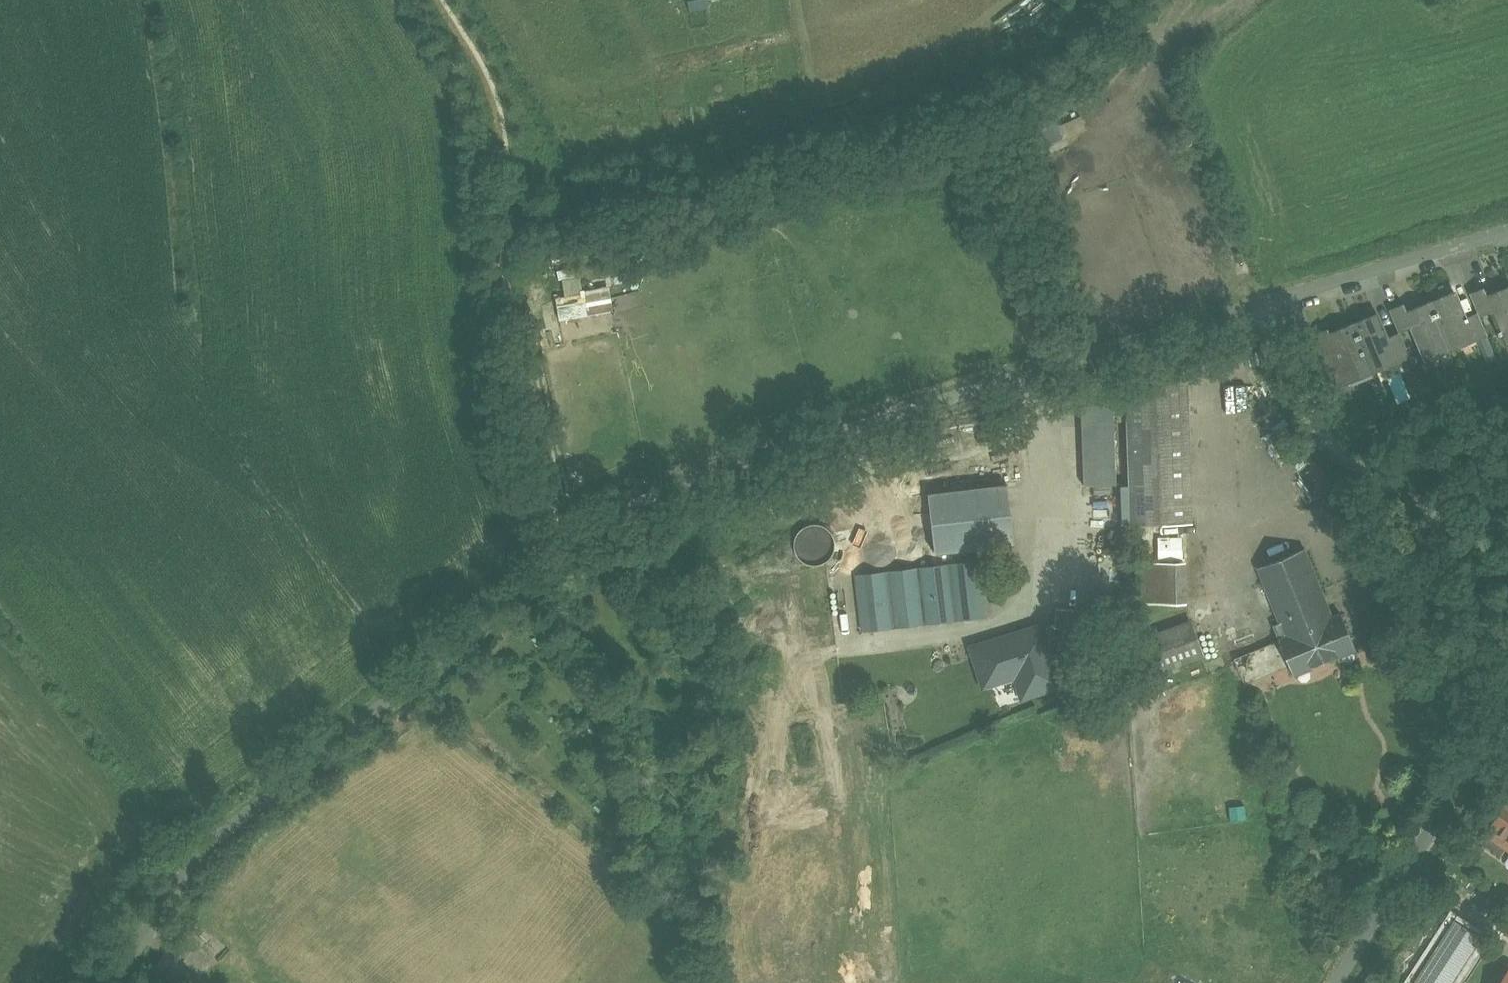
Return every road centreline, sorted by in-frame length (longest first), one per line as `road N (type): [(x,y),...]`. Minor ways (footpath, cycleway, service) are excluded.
road 1 (residential): [(1507,237),(680,489),(560,564),(194,857),(112,982)]
road 2 (track): [(1507,562),(1348,461),(1287,386),(1263,313)]
road 3 (residential): [(1335,982),(1507,751)]

